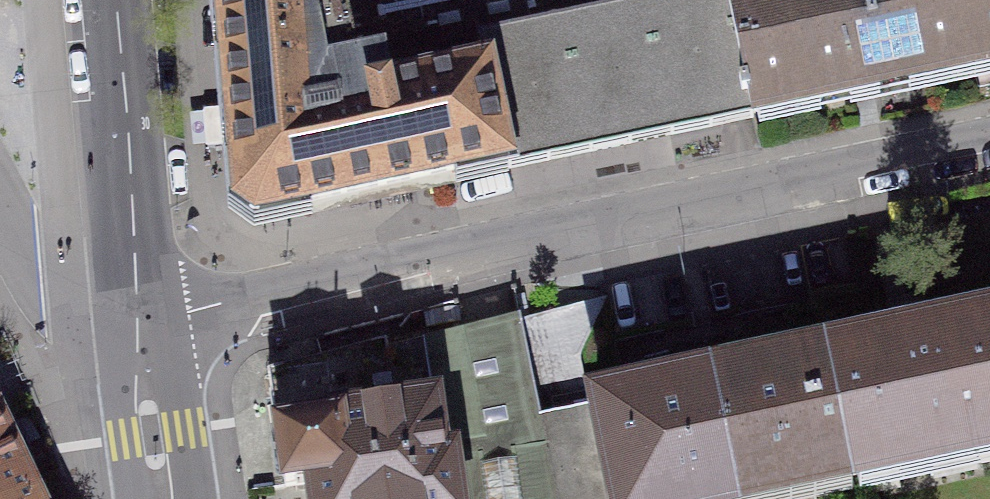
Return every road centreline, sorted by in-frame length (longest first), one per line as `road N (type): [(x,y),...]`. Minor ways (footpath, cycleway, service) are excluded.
road 1 (residential): [(989,144),(245,306),(140,318)]
road 2 (tertiary): [(140,318),(112,0)]
road 3 (residential): [(0,202),(70,302),(93,315),(140,318)]
road 4 (tertiary): [(140,318),(166,498)]

